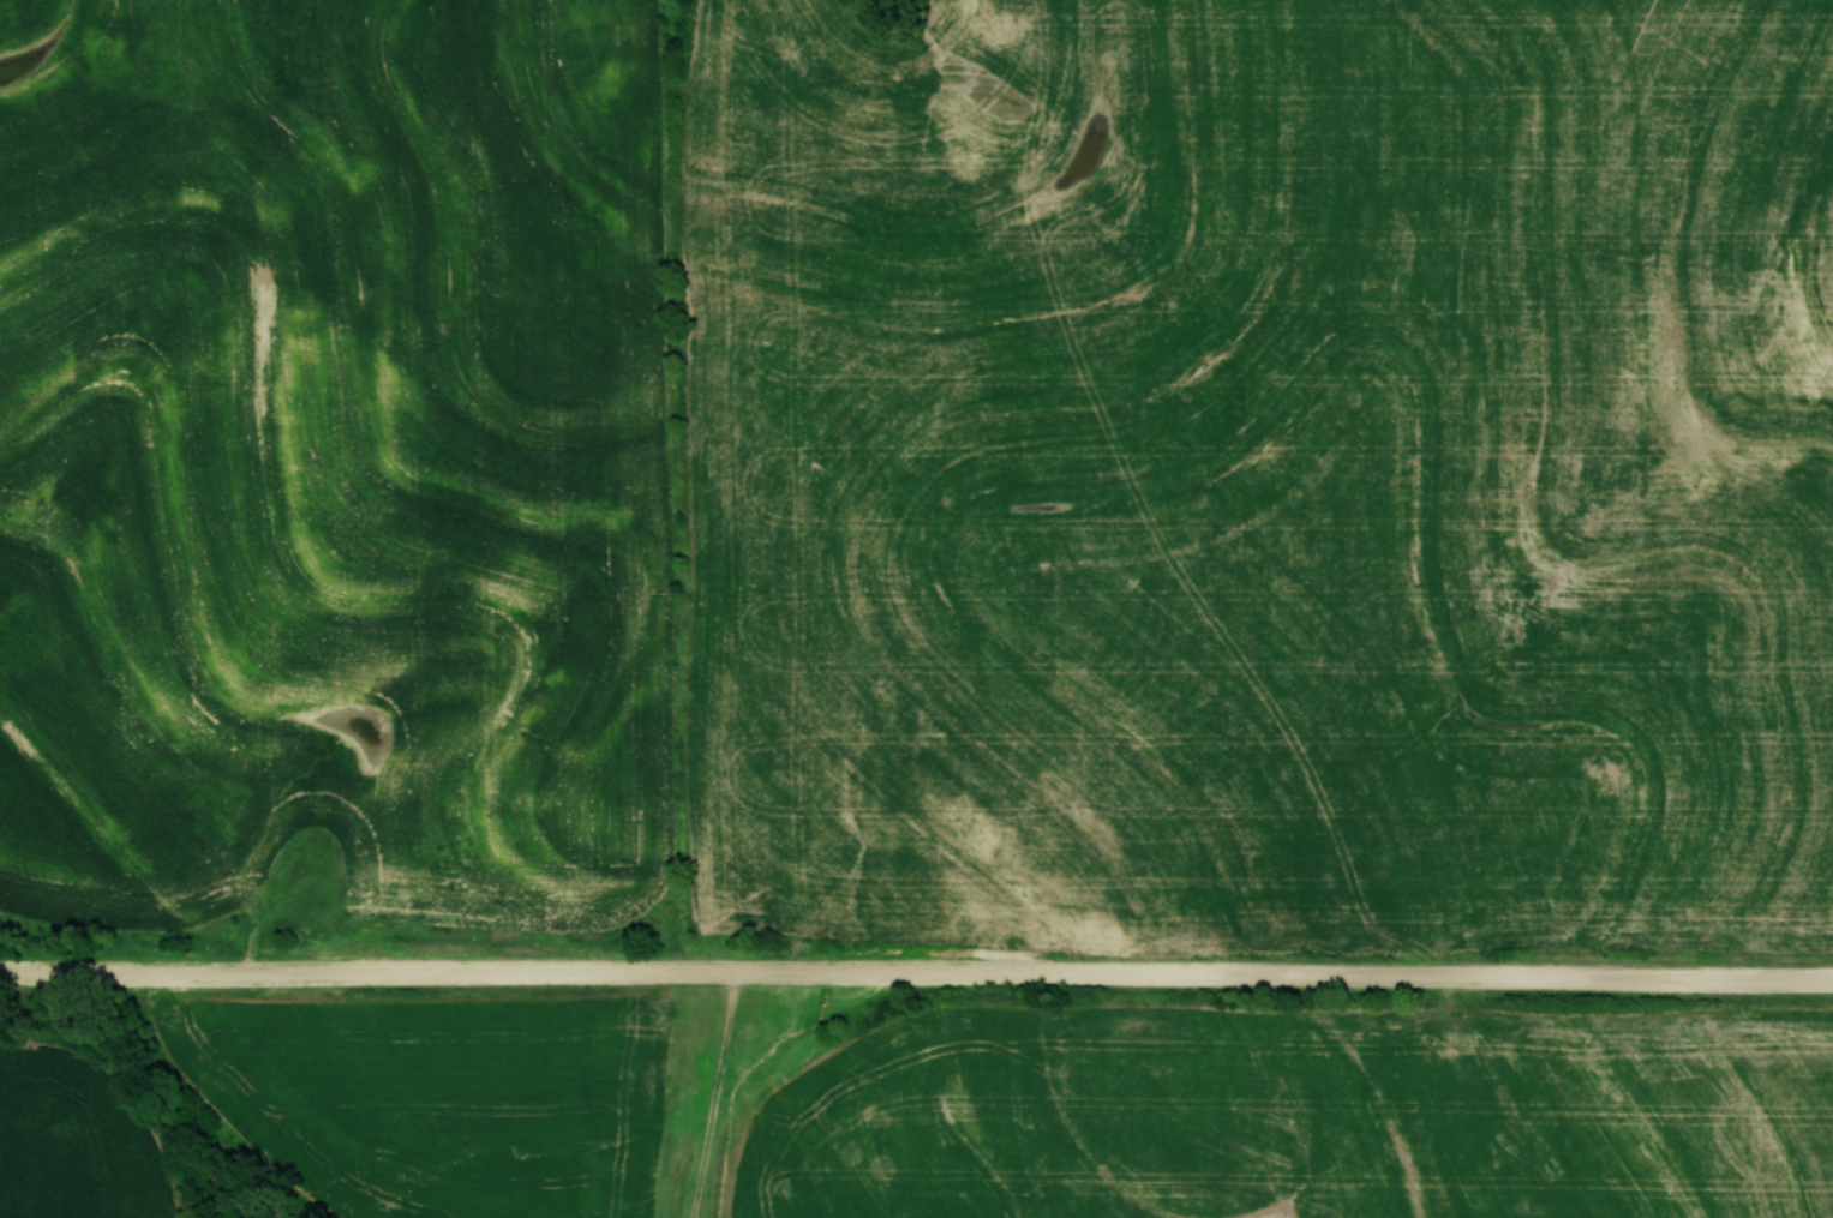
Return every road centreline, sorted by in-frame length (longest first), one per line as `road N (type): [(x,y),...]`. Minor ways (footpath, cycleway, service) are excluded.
road 1 (residential): [(1832,982),(0,970)]

